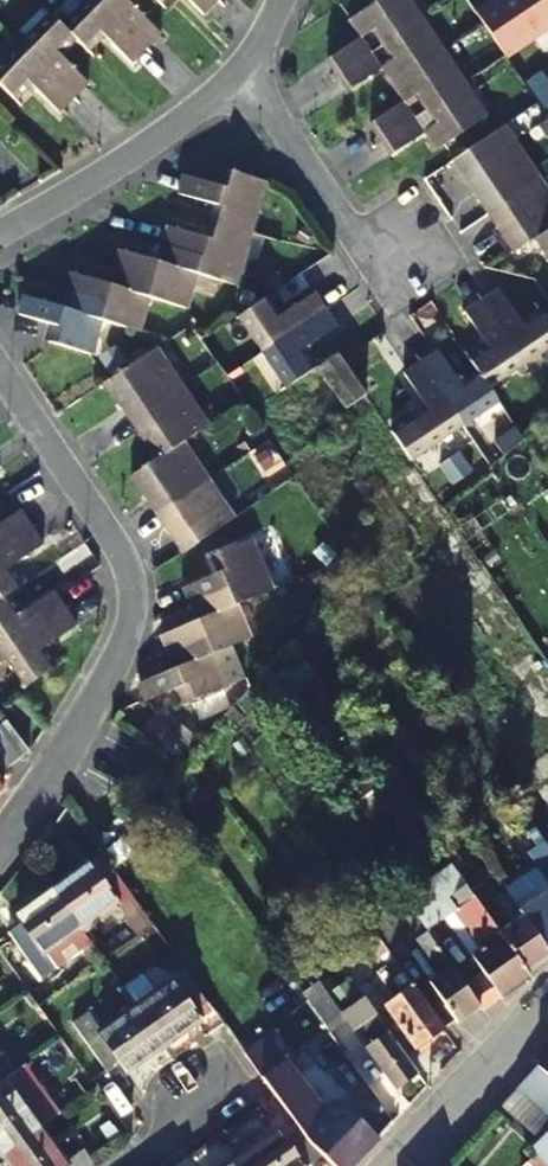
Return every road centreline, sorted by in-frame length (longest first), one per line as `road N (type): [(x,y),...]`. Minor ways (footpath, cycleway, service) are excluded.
road 1 (residential): [(0,844),(76,742),(122,648),(134,592),(112,534),(0,369)]
road 2 (residential): [(0,234),(243,87)]
road 3 (residential): [(243,87),(271,112),(345,220),(398,244)]
road 4 (tertiary): [(547,1010),(405,1165)]

